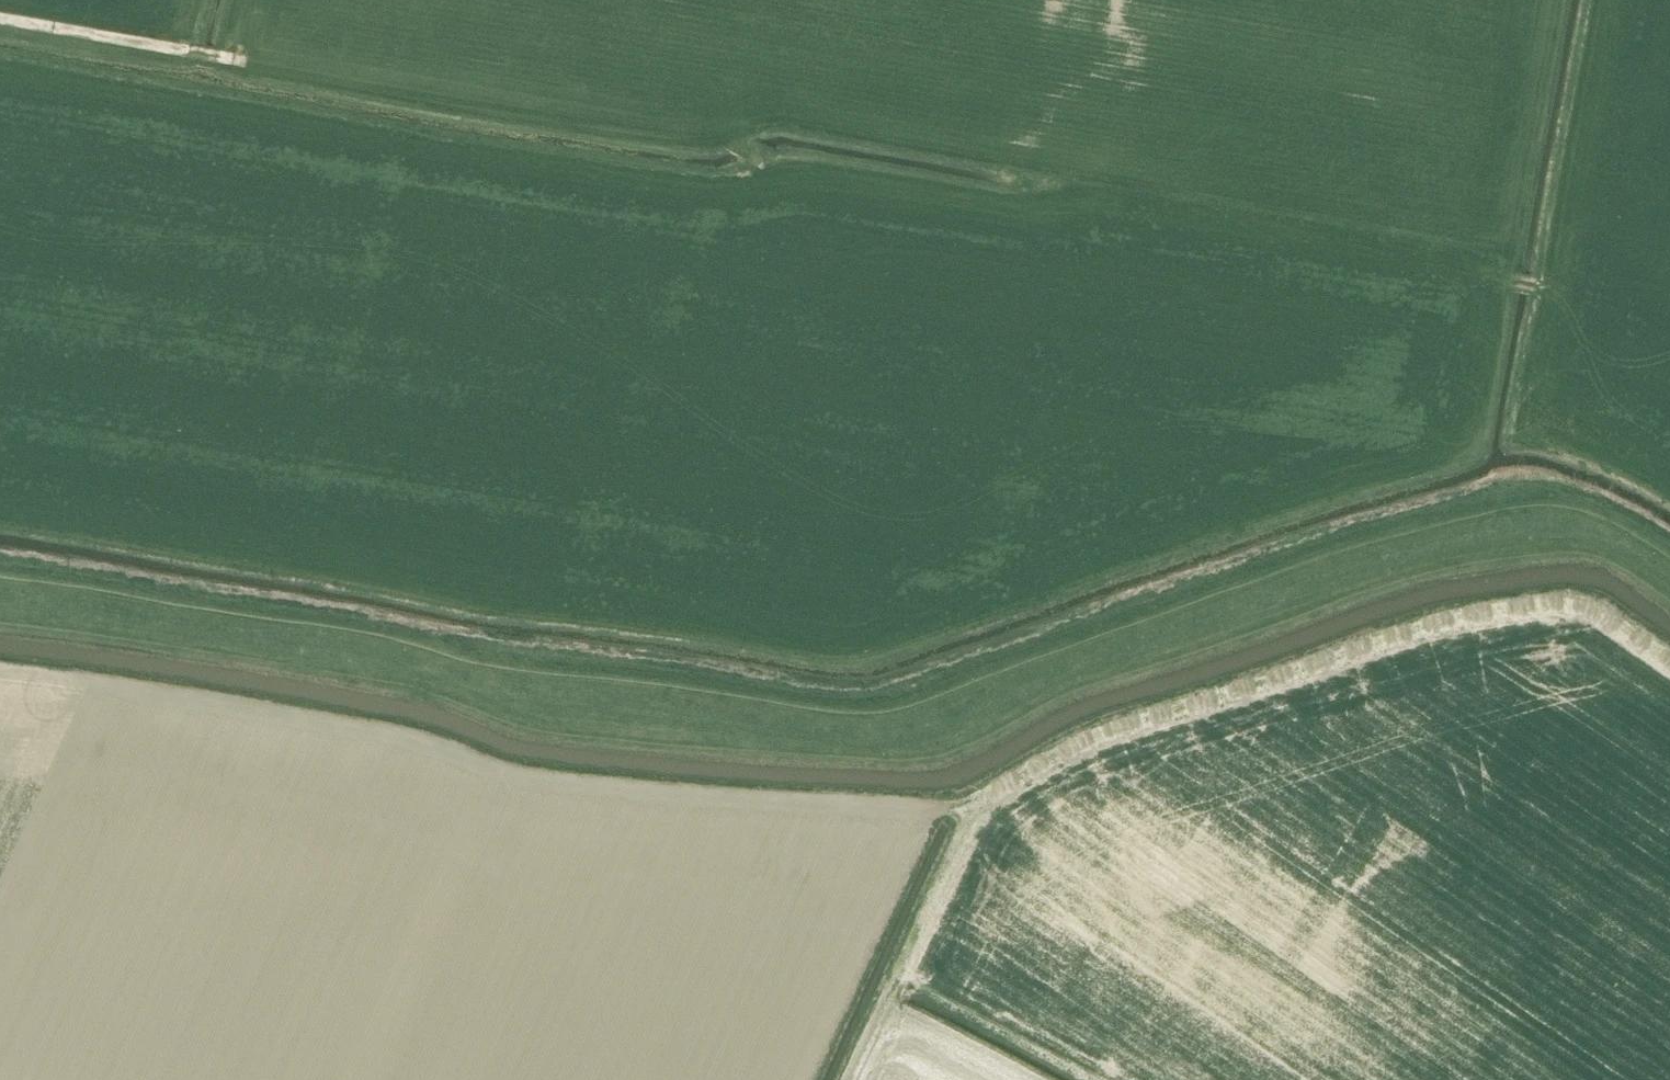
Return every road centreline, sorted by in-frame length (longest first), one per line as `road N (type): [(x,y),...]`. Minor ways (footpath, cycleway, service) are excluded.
road 1 (track): [(239,60),(0,18)]

